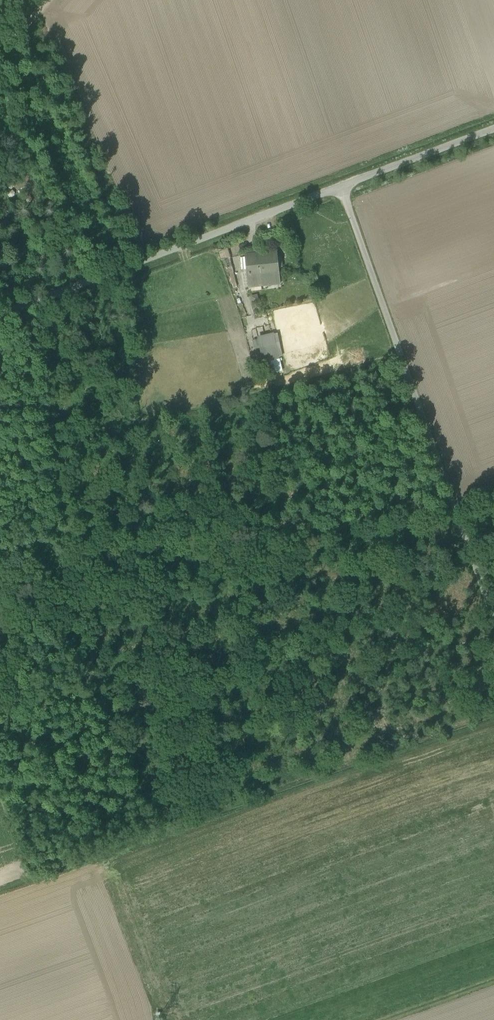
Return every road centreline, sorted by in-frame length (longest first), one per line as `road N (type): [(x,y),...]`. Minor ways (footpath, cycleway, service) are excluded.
road 1 (unclassified): [(0,316),(493,127)]
road 2 (track): [(341,186),(493,621)]

